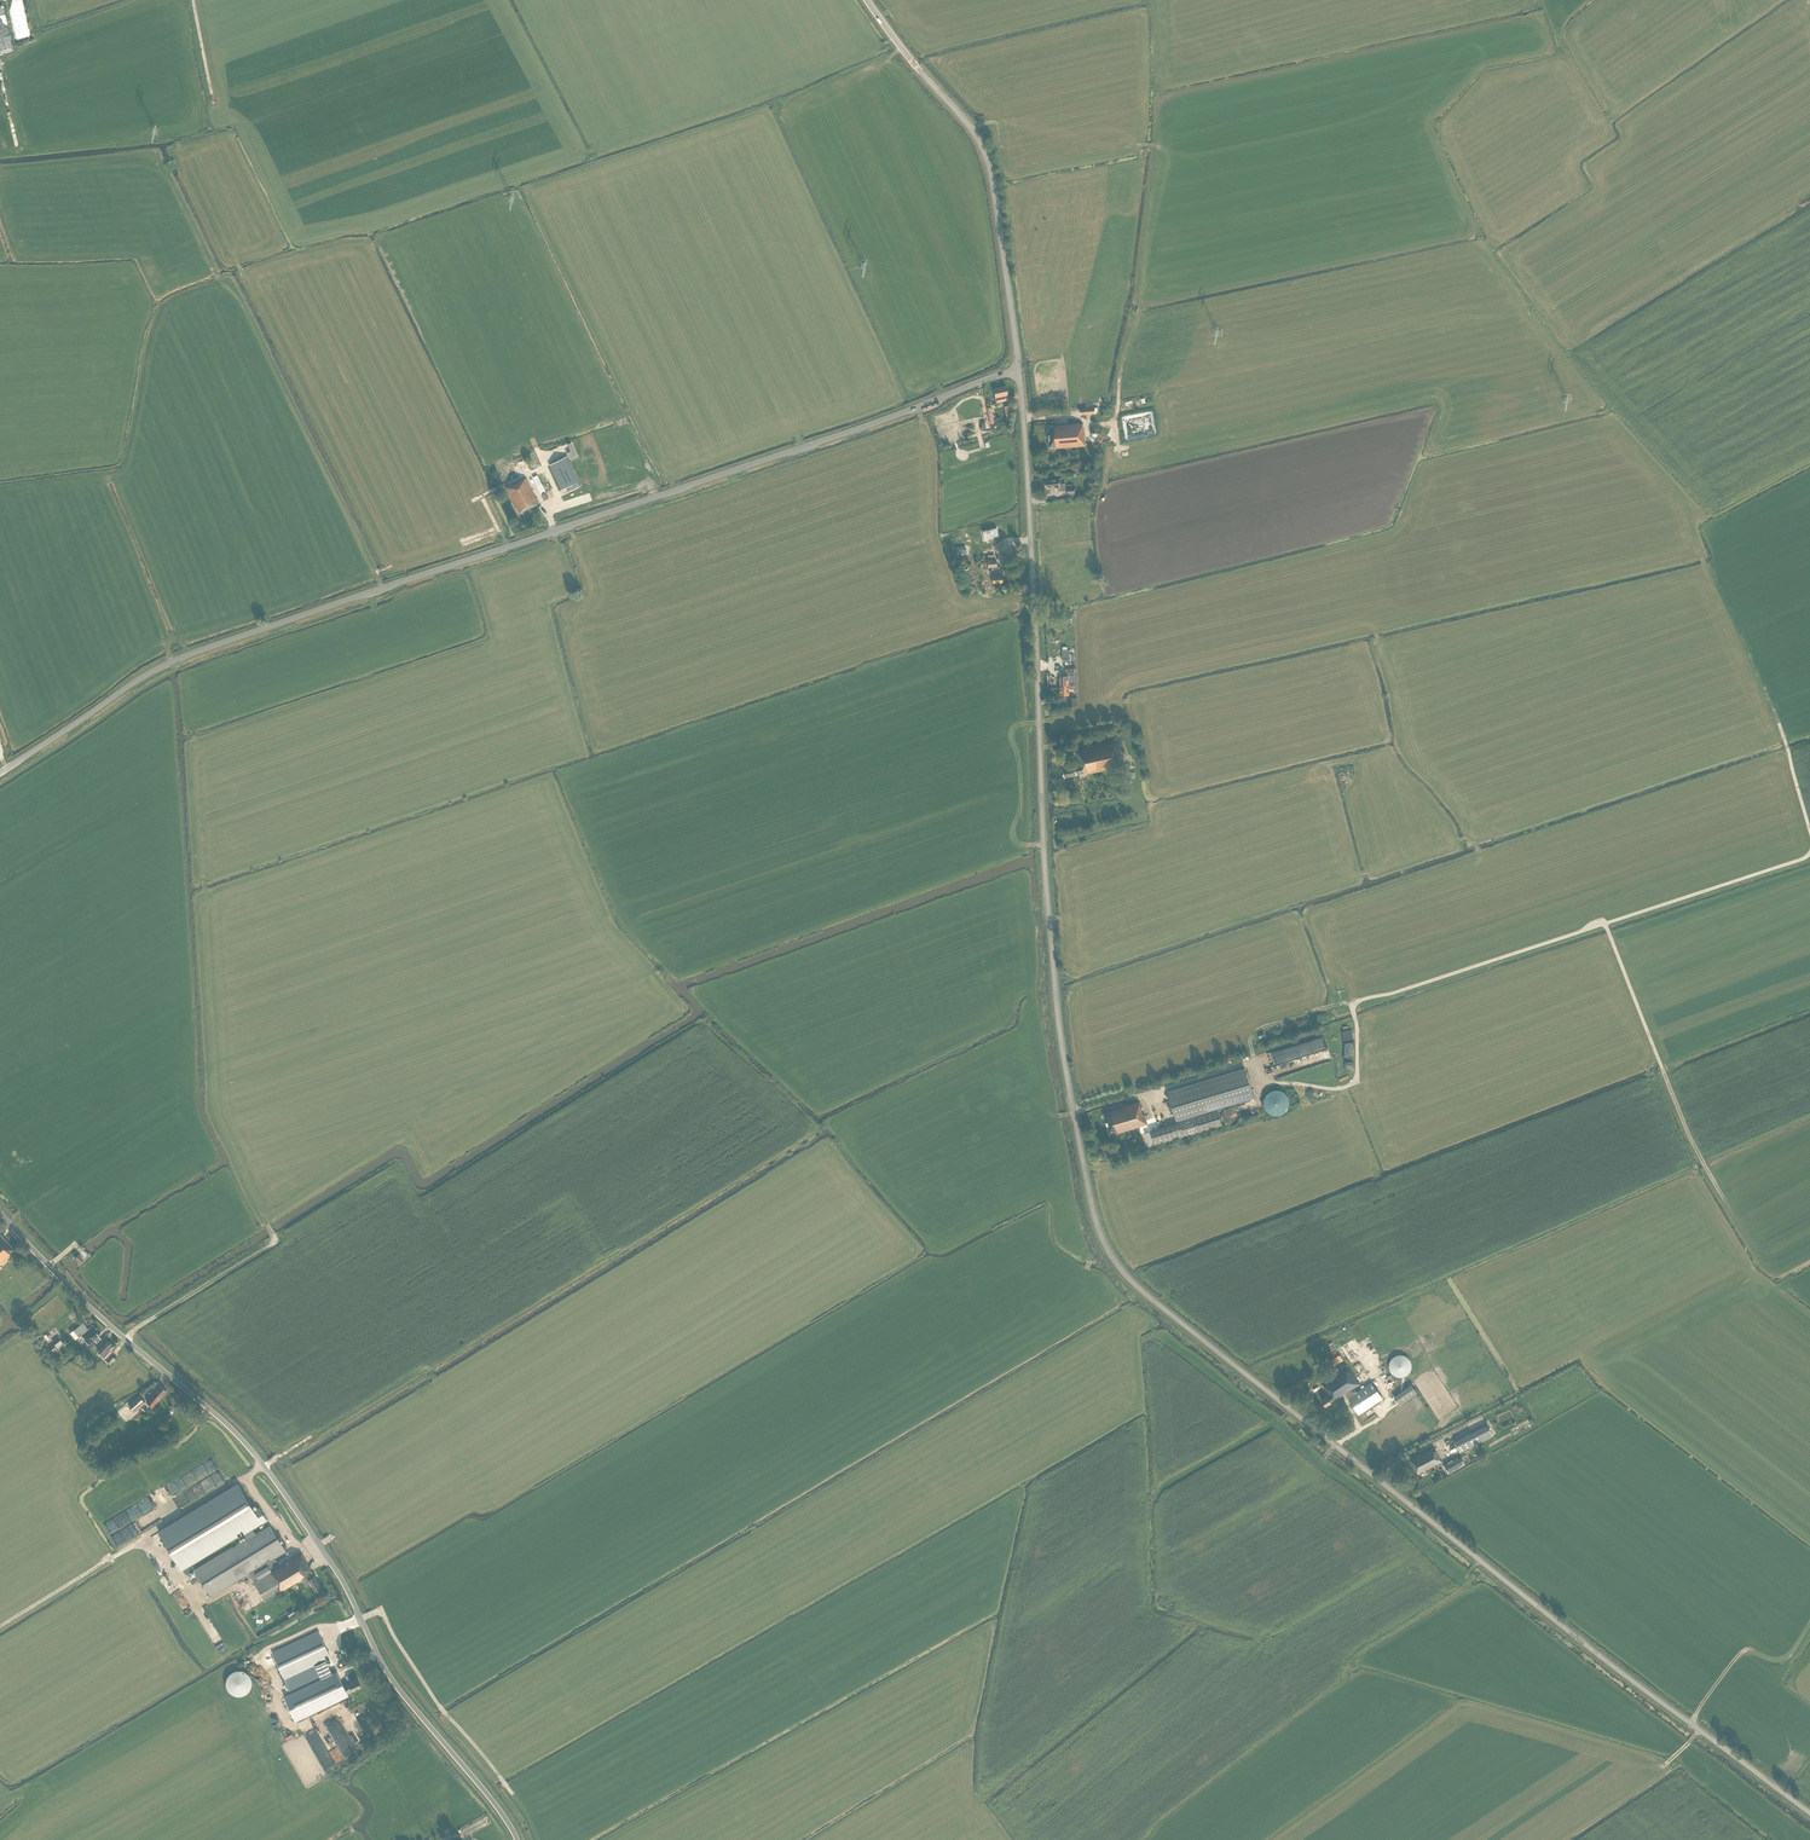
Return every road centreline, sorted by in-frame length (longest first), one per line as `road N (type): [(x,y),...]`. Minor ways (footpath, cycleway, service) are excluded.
road 1 (tertiary): [(1809,1816),(1141,1292),(1101,1237),(1059,1019),(1019,372)]
road 2 (unclassified): [(0,773),(175,660),(1019,372)]
road 3 (unclassified): [(517,1839),(397,1687),(339,1576),(250,1449),(66,1286),(0,1213)]
road 4 (tertiary): [(1019,372),(984,152),(868,0)]

